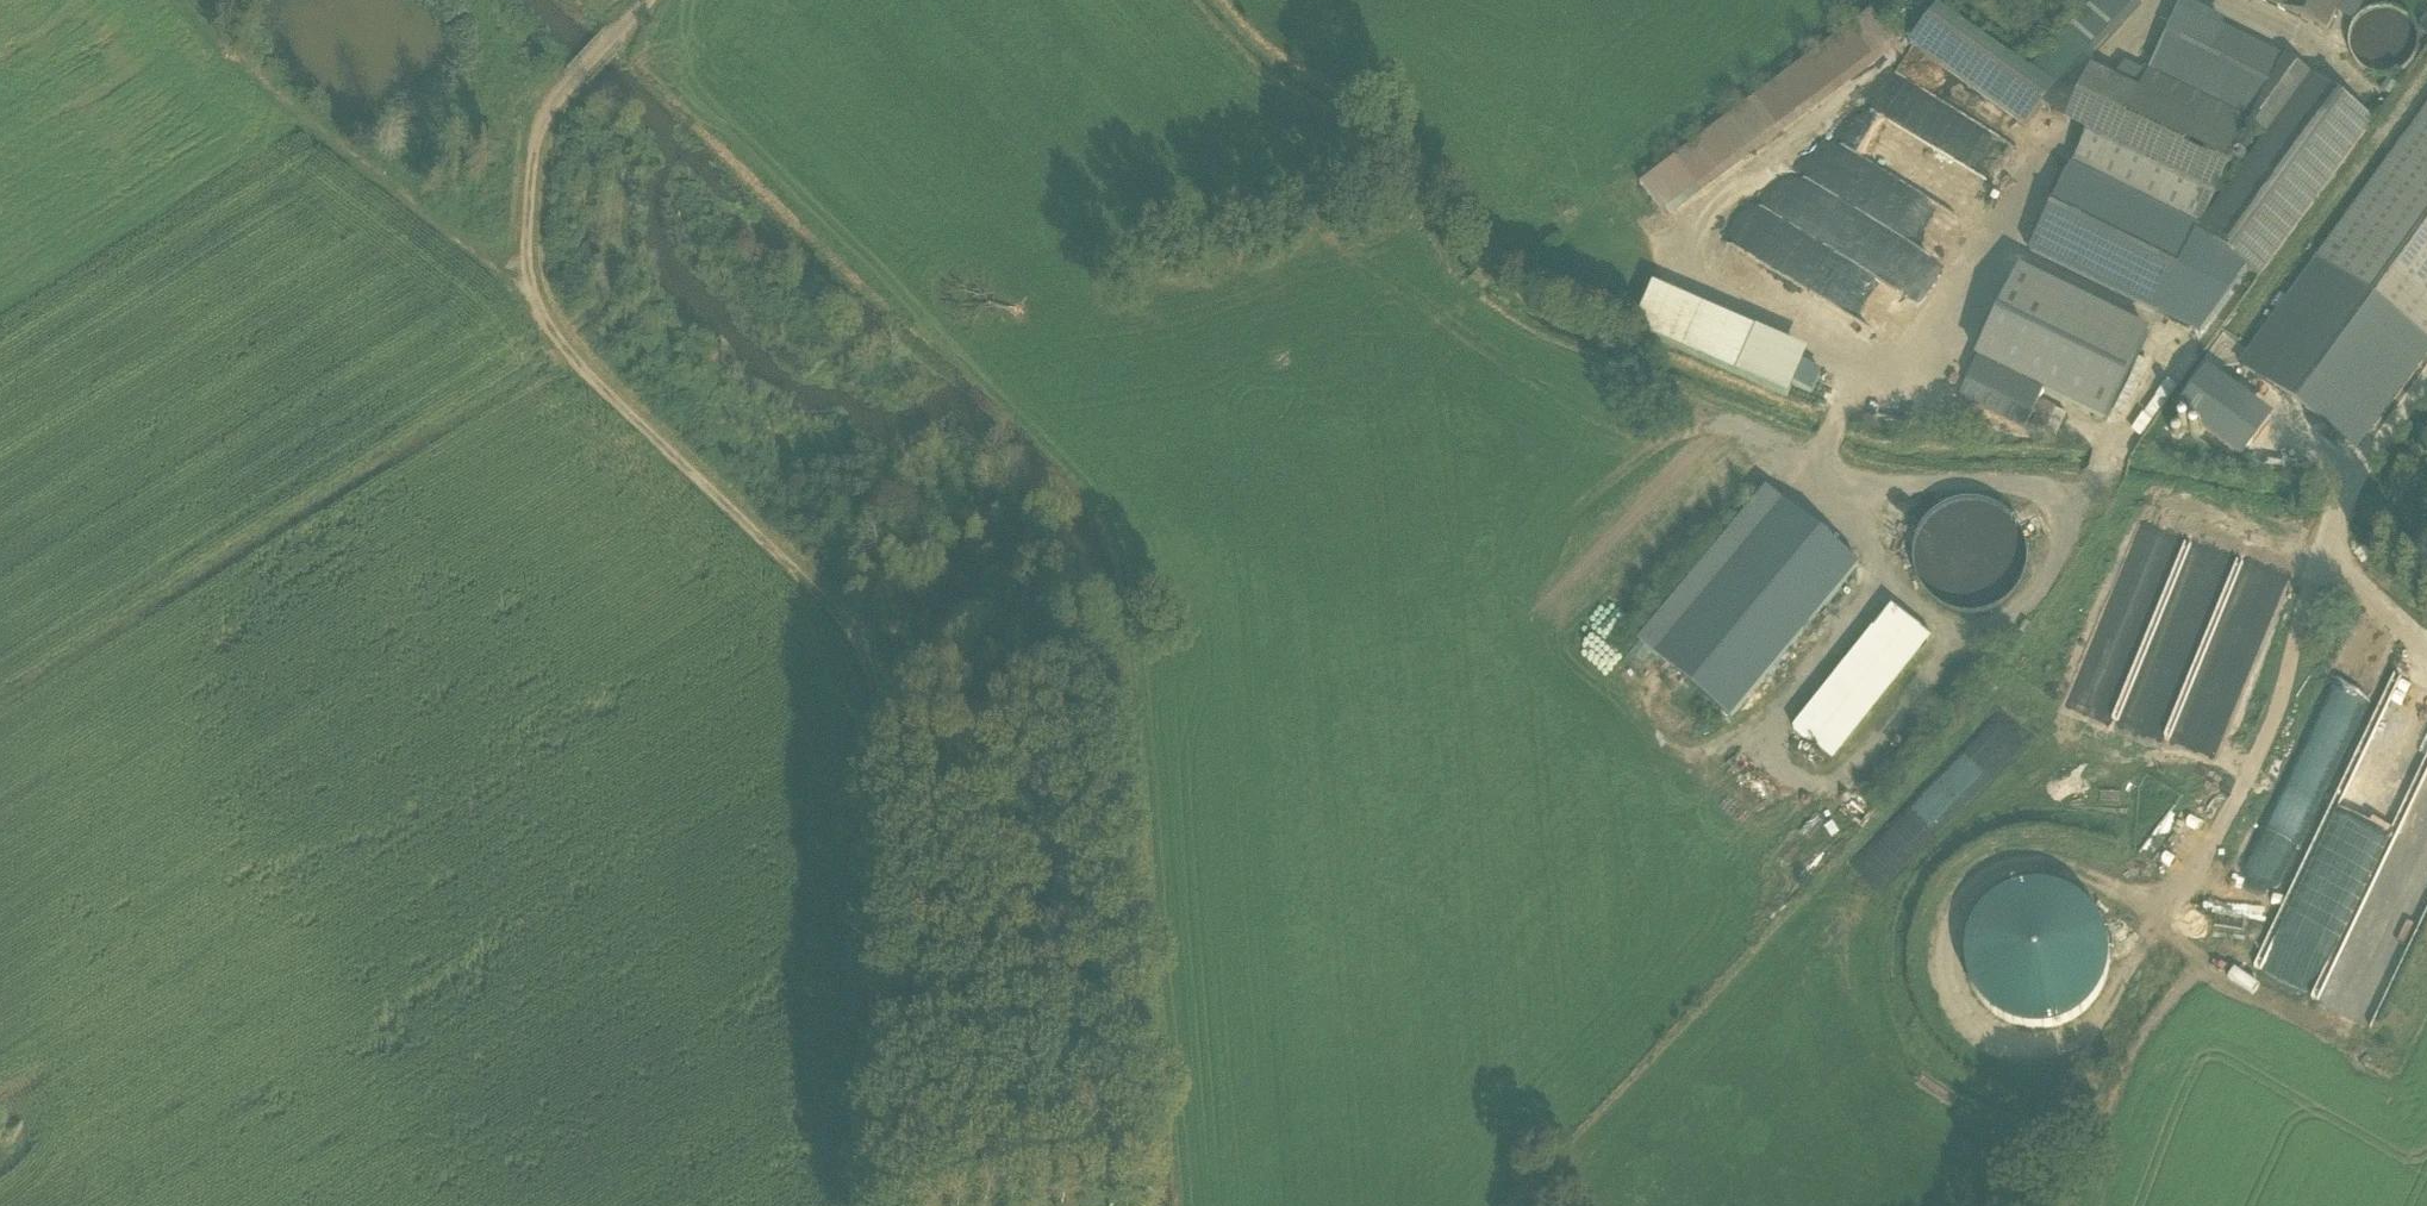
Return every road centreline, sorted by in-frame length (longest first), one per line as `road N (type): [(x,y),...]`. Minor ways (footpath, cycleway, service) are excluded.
road 1 (track): [(664,0),(559,118),(535,231),(532,298),(881,655),(891,705),(890,1205)]
road 2 (track): [(2049,1205),(2250,765),(2321,542),(2426,404)]

